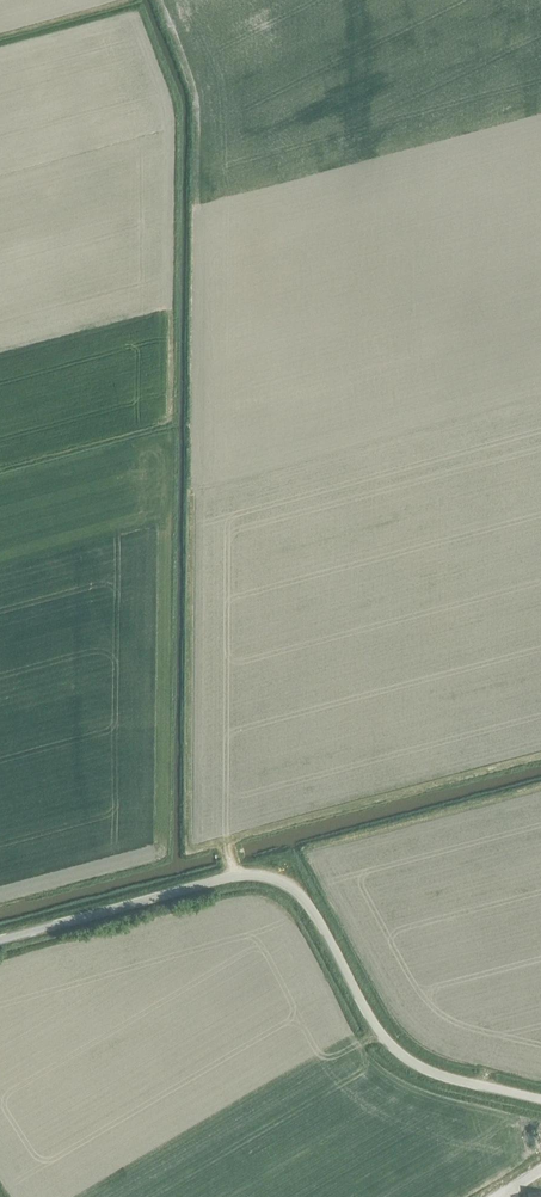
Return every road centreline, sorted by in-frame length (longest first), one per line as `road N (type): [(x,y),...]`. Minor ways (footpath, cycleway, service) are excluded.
road 1 (unclassified): [(0,937),(239,876),(283,882),(310,907),(395,1049),(438,1074),(540,1100)]

